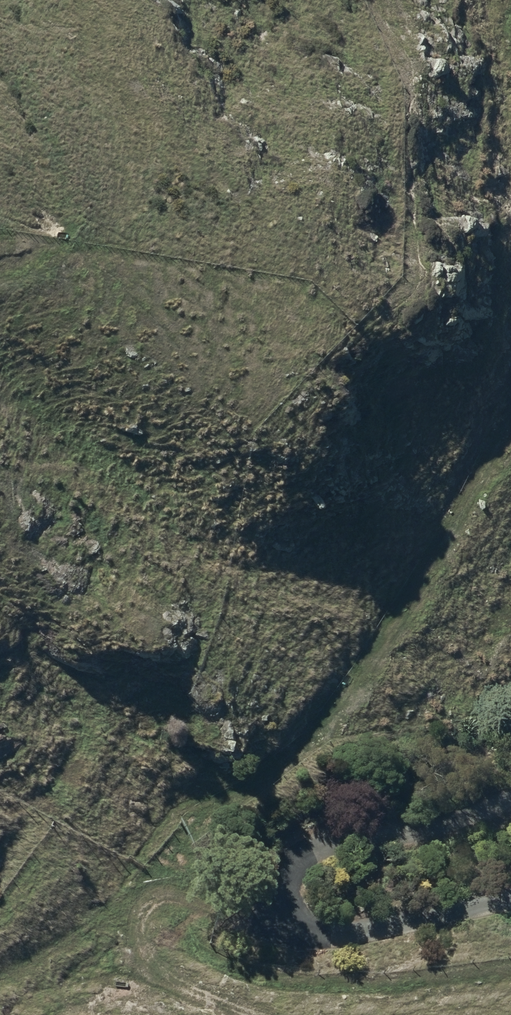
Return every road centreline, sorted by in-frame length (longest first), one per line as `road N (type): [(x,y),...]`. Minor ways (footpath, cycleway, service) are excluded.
road 1 (track): [(510,396),(361,670),(288,760),(211,822),(155,888),(143,941),(175,977),(279,1014)]
road 2 (track): [(0,263),(19,257),(45,212),(41,155),(0,71)]
road 3 (track): [(295,925),(193,901),(149,915)]

